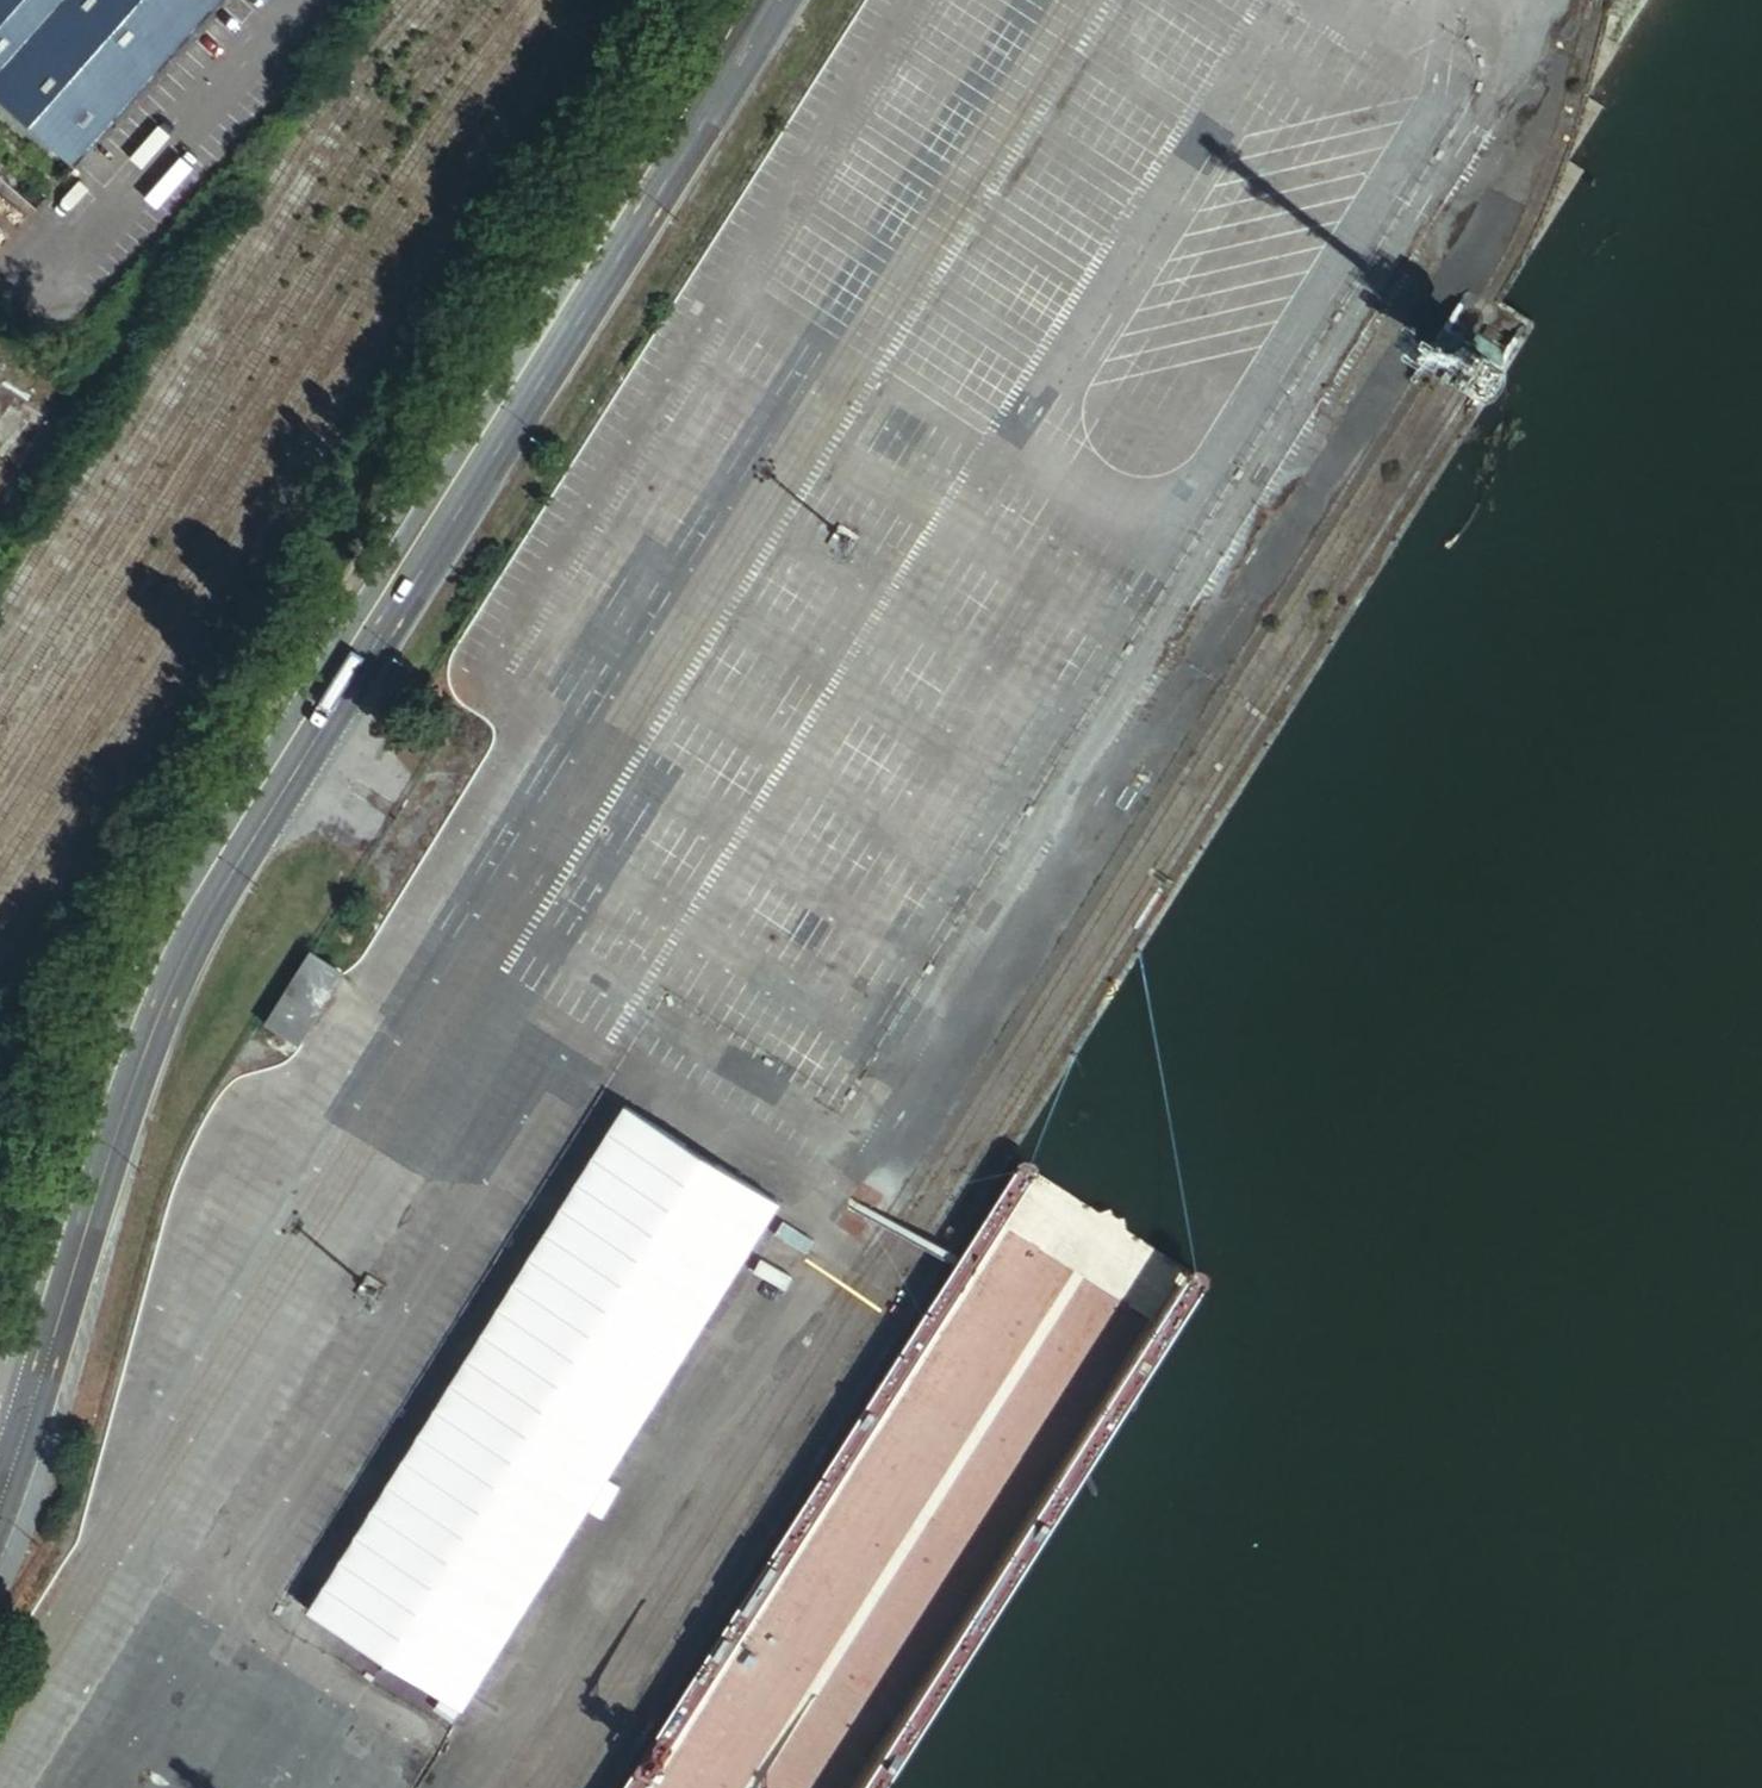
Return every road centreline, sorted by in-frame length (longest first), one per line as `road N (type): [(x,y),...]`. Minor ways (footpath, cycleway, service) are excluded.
road 1 (secondary): [(782,0),(205,921),(143,1053),(0,1498)]

